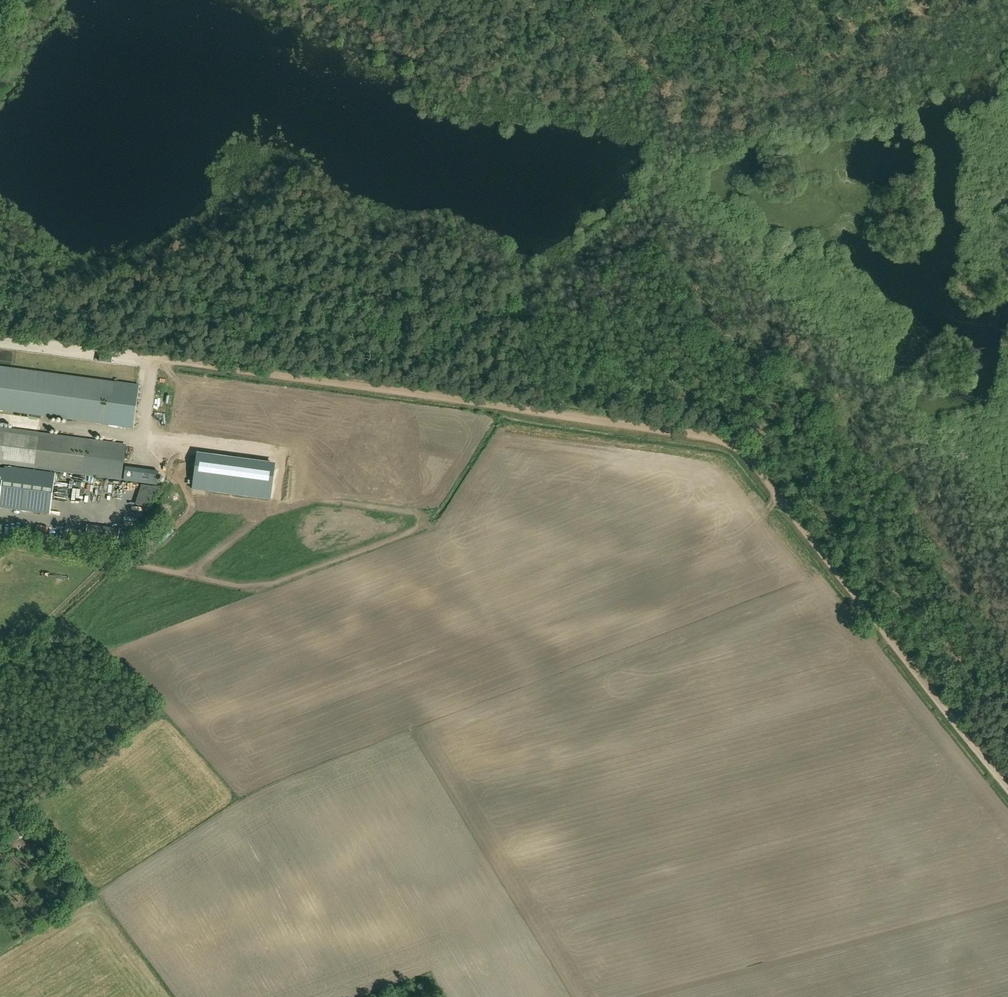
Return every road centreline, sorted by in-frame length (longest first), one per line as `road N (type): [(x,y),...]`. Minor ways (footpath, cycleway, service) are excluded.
road 1 (track): [(770,484),(744,455),(708,437),(67,346)]
road 2 (track): [(1007,786),(770,484)]

